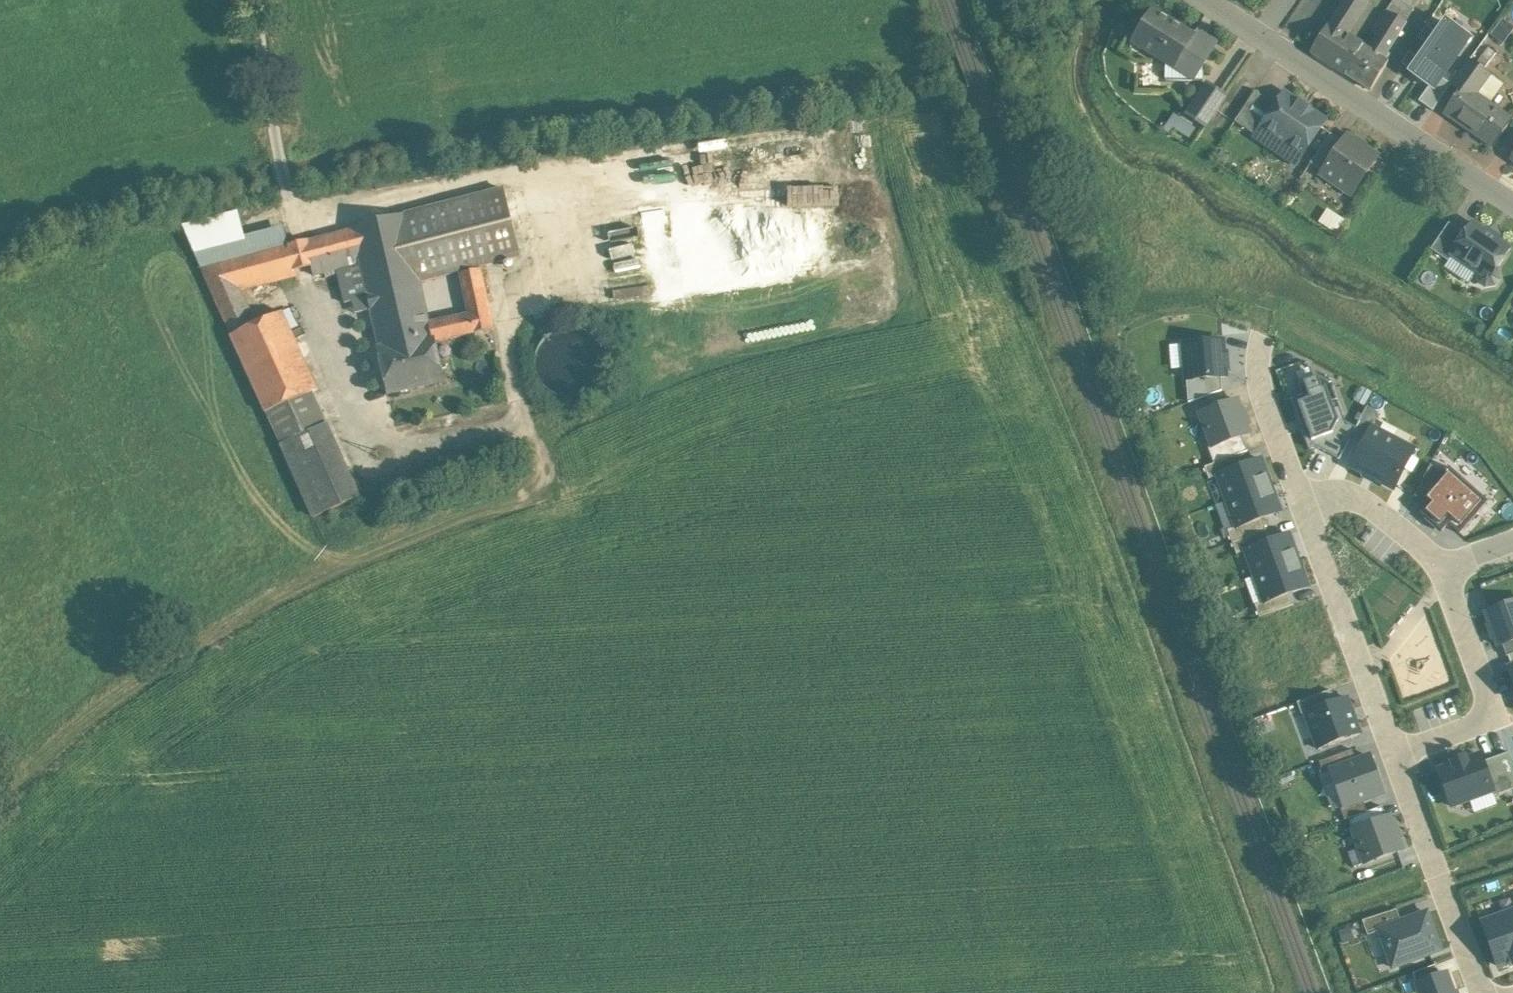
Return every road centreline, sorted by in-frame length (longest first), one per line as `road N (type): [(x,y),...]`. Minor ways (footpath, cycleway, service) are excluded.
road 1 (track): [(268,0),(280,156),(301,218),(474,176),(508,172),(528,193),(539,275),(505,320),(522,419),(378,460),(325,310)]
road 2 (unclassified): [(1512,202),(1197,0)]
road 3 (residential): [(1305,505),(1397,753)]
road 4 (residential): [(1397,753),(1484,992)]
road 5 (residential): [(1441,575),(1484,693),(1472,725),(1397,753)]
road 6 (residential): [(1264,334),(1261,387),(1305,505)]
road 7 (residential): [(1305,505),(1335,500),(1369,510),(1415,540),(1441,575)]

